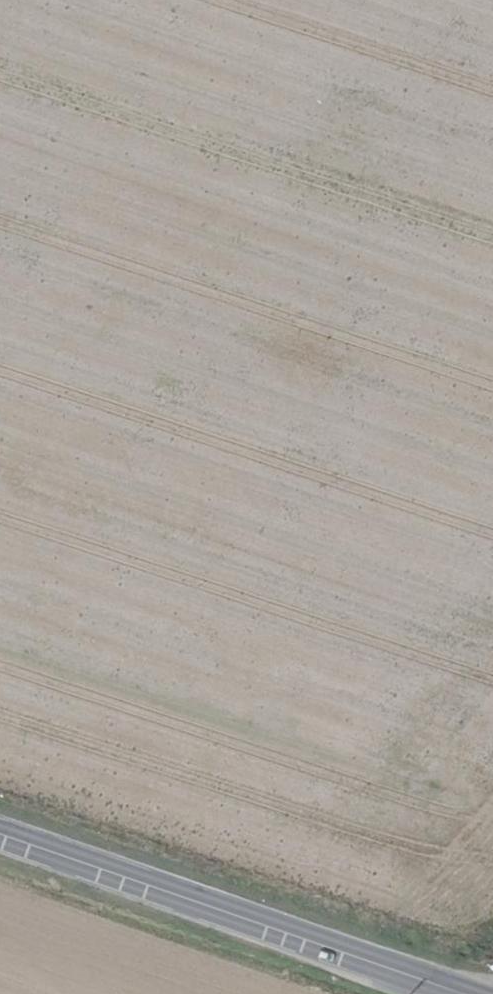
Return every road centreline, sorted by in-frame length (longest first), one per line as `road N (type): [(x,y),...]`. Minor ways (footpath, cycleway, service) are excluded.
road 1 (primary): [(461,993),(0,833)]

